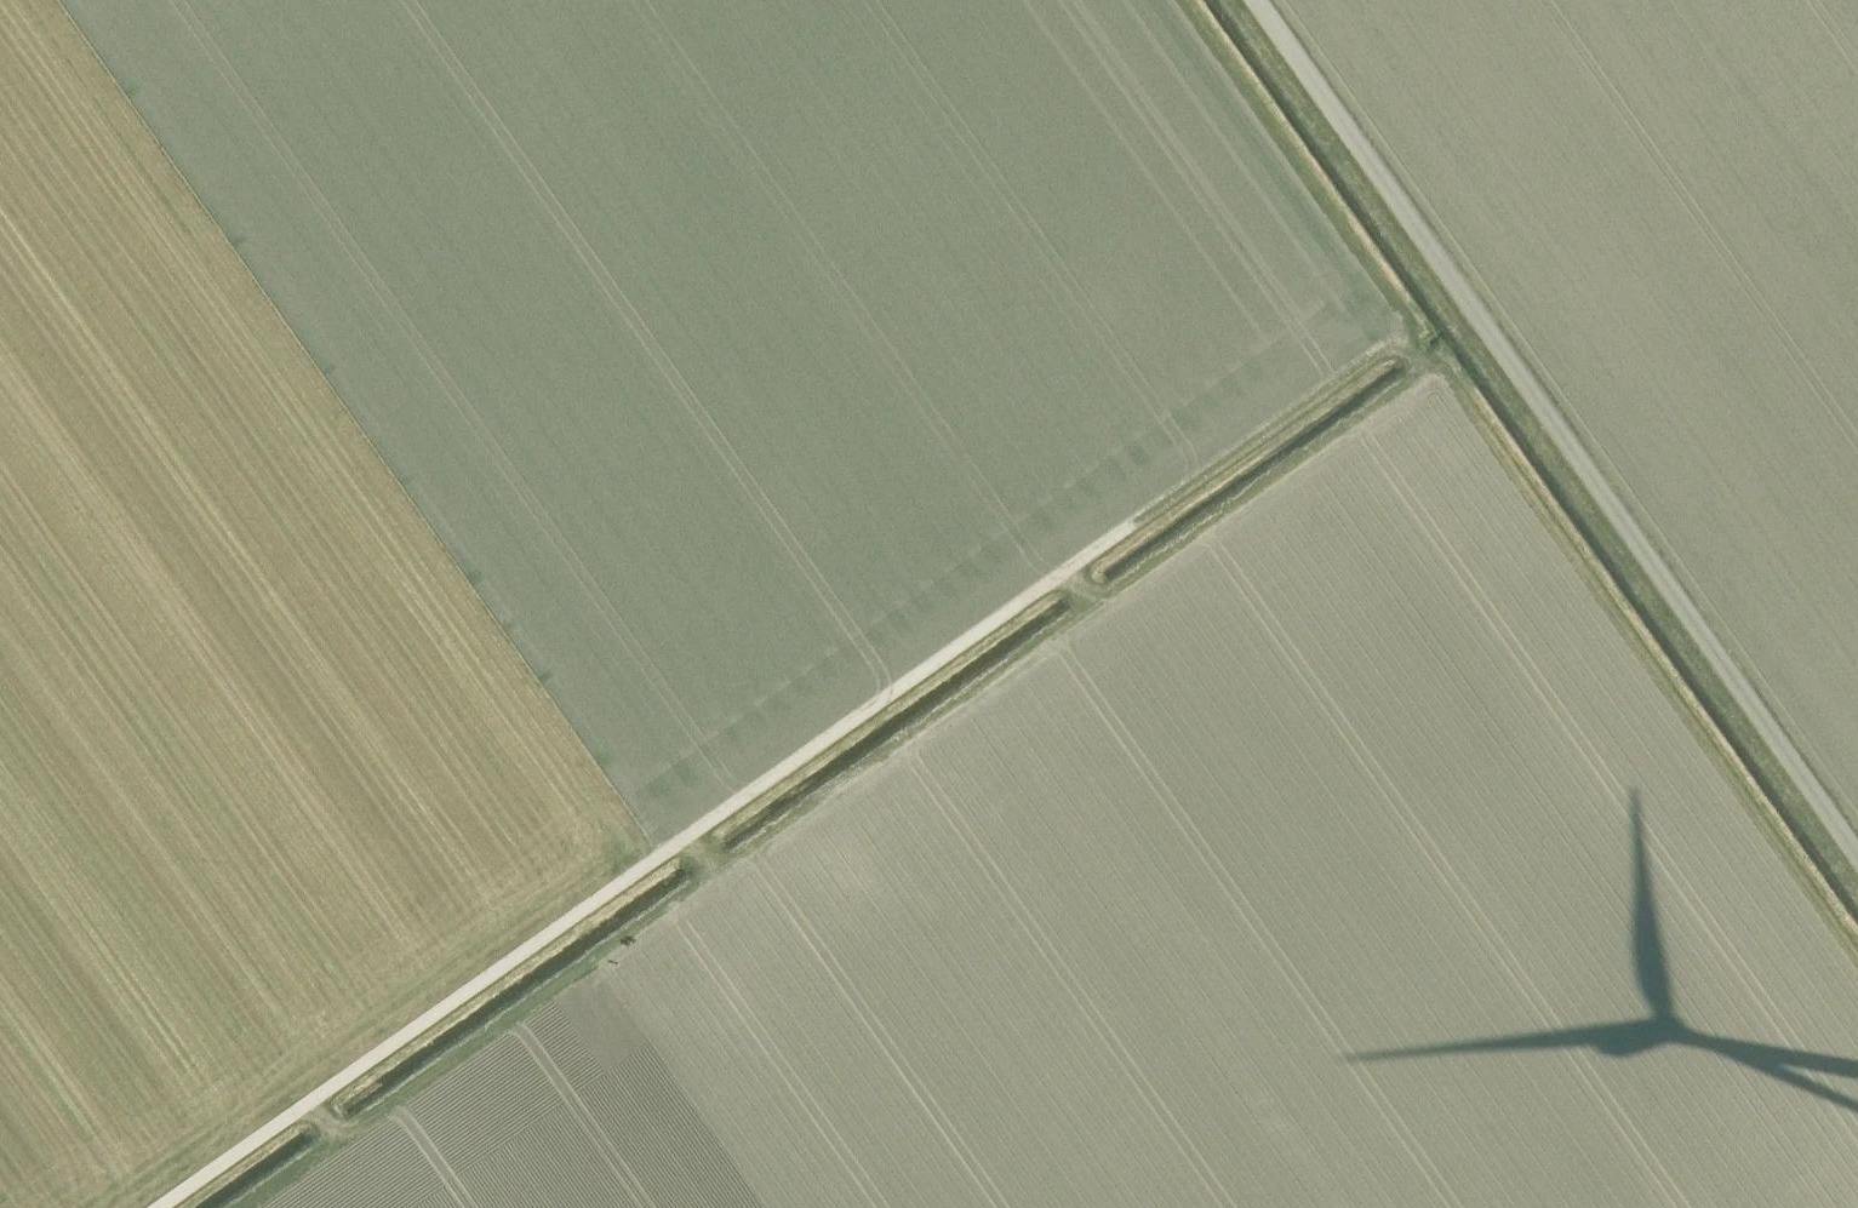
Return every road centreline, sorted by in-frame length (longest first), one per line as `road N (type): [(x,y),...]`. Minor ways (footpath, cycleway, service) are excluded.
road 1 (track): [(162,1207),(1132,525)]
road 2 (track): [(1269,0),(1857,841)]

